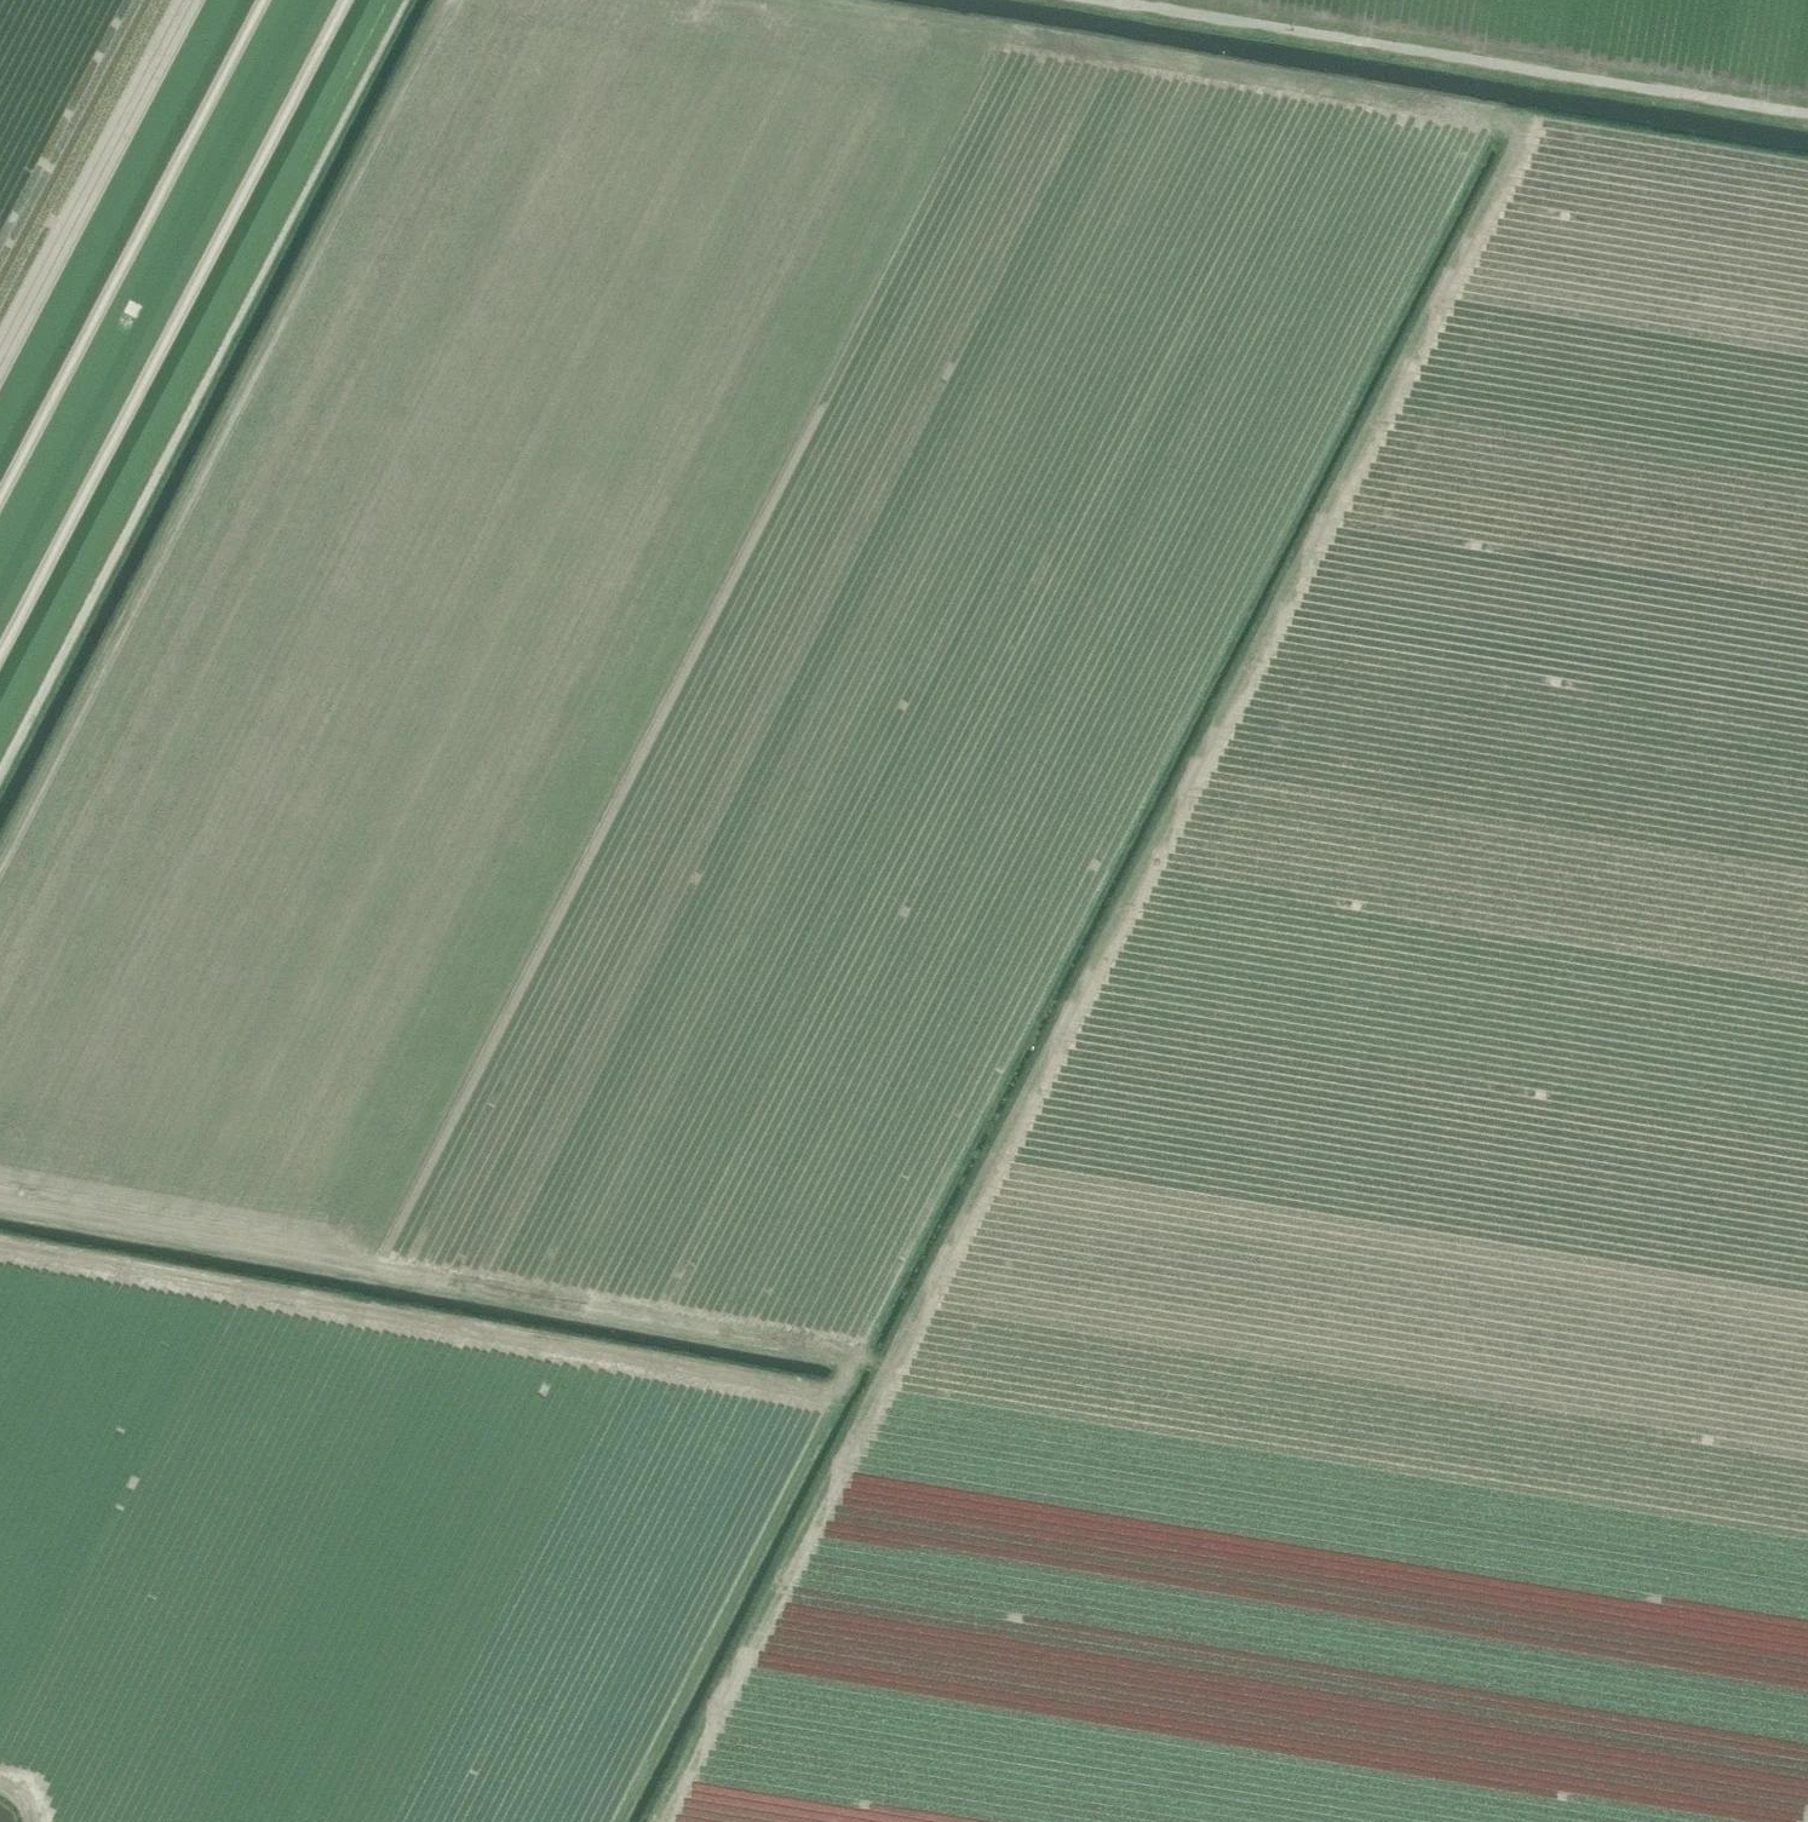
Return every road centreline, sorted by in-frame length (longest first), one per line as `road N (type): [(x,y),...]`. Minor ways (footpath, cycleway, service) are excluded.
road 1 (track): [(1807,117),(1071,0)]

